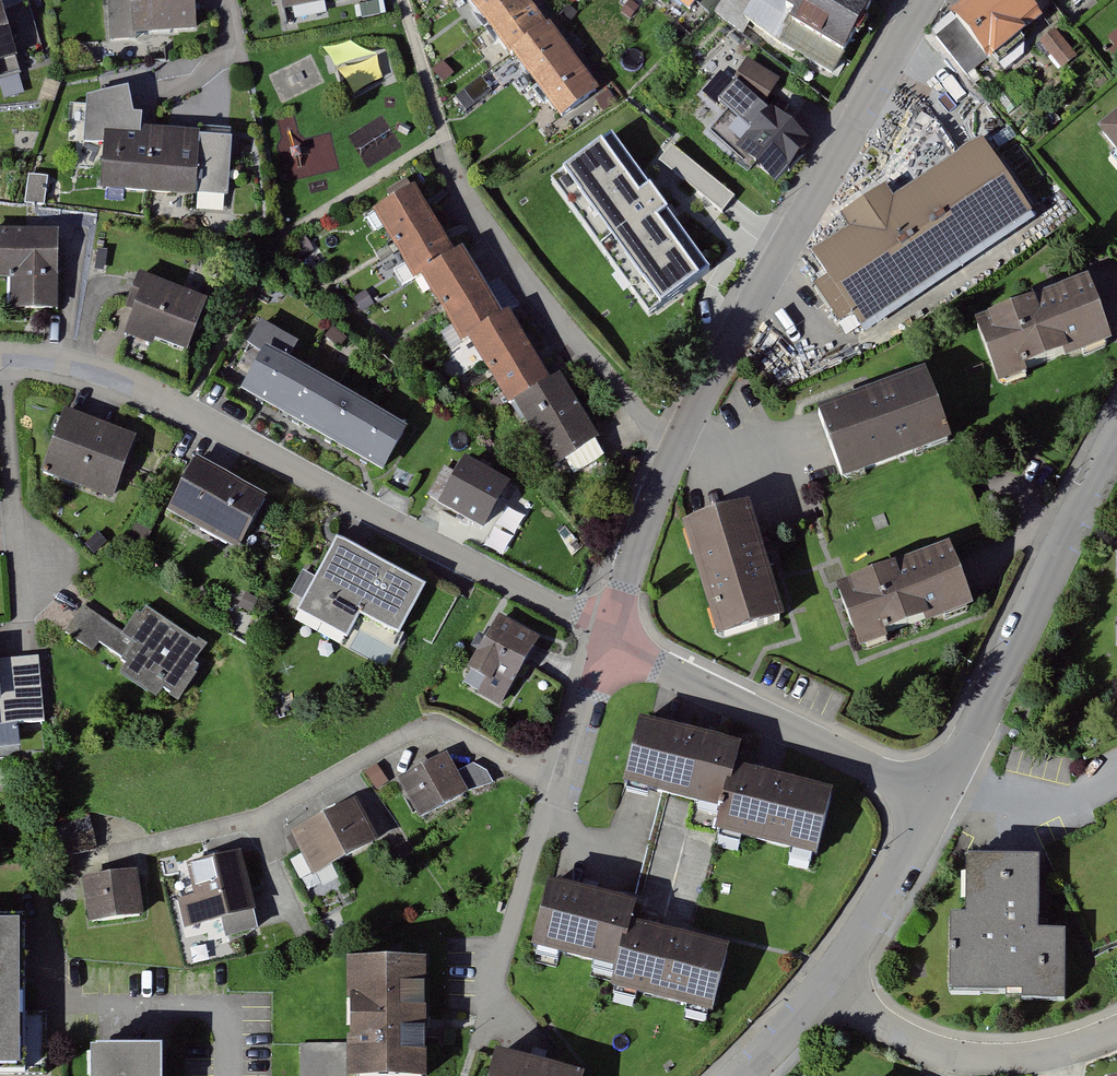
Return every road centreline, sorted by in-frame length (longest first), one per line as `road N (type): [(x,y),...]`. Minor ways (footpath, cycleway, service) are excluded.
road 1 (residential): [(926,0),(674,443),(609,634)]
road 2 (residential): [(609,634),(160,396),(70,363),(0,355)]
road 3 (residential): [(563,791),(460,738),(416,733),(270,818),(87,865)]
road 4 (residential): [(940,794),(1116,439)]
road 5 (residential): [(940,794),(891,780),(609,634)]
road 6 (residential): [(827,989),(962,1059),(1066,1049),(1116,1030)]
road 7 (residential): [(563,791),(537,843),(478,1037)]
road 8 (residential): [(827,989),(940,794)]
road 9 (residential): [(1116,778),(1070,801),(994,807),(940,794)]
road 10 (residential): [(609,634),(563,791)]
road 11 (residential): [(744,1075),(827,989)]

